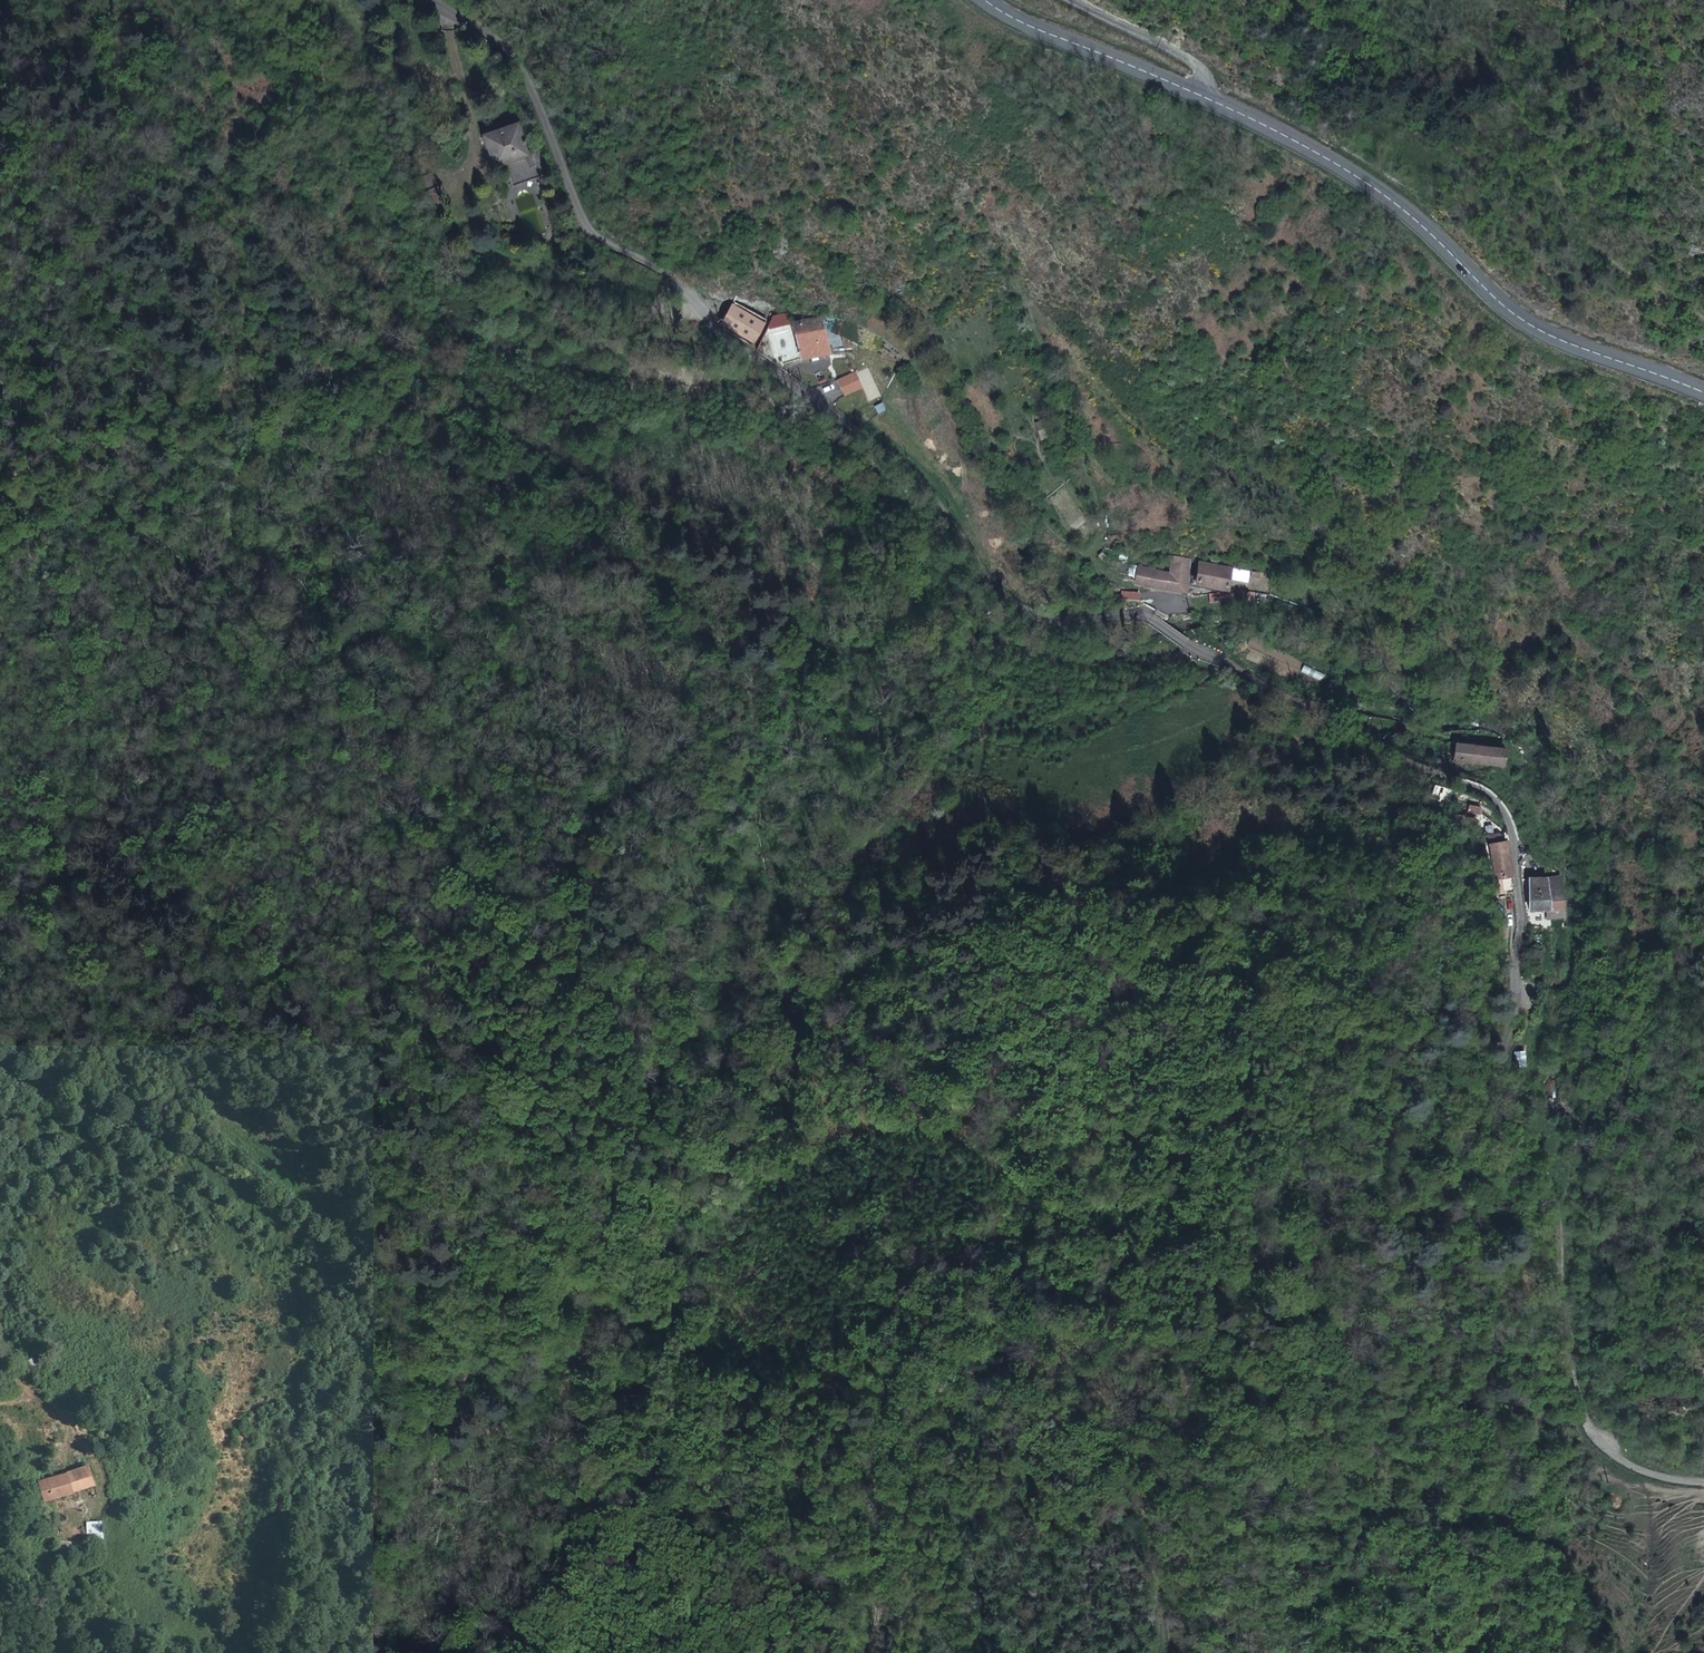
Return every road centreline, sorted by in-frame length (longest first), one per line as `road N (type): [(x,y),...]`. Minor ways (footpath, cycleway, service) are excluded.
road 1 (residential): [(430,0),(523,71),(586,229),(656,268),(700,317),(946,500),(1003,595),(1034,621),(1175,608),(1254,683),(1475,790),(1510,831),(1521,921),(1500,1044),(1561,1379),(1599,1444),(1666,1478),(1703,1482)]
road 2 (secondary): [(986,0),(1322,154),(1411,215),(1529,324),(1703,393)]
road 3 (track): [(1209,98),(1186,53),(1087,0)]

